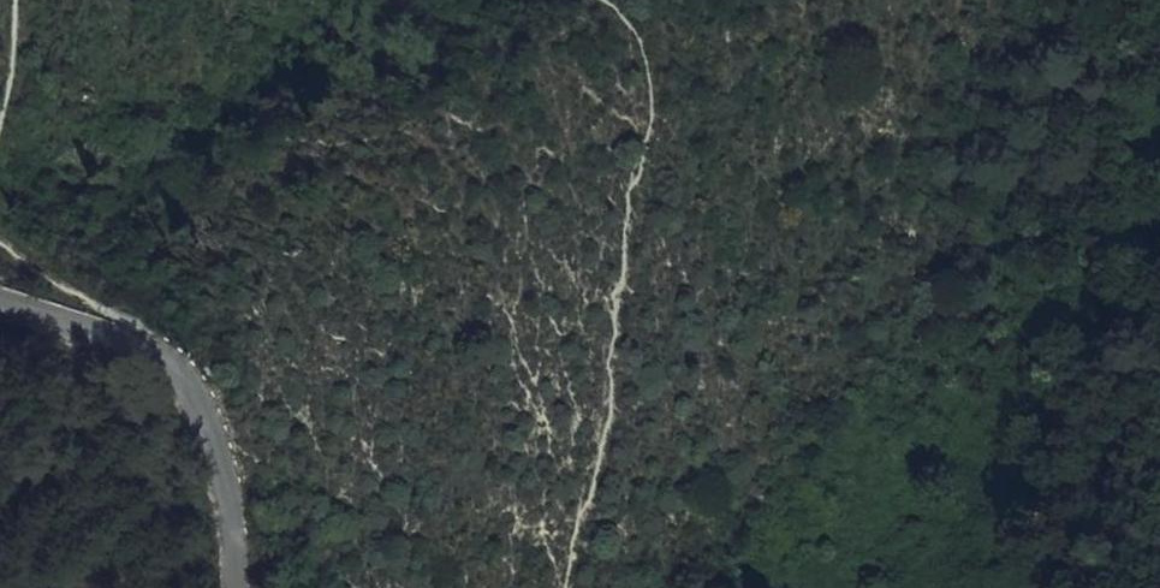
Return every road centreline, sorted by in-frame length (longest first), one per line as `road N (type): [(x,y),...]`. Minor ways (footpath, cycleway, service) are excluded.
road 1 (unclassified): [(0,307),(132,346),(172,373),(200,410),(220,461),(233,587)]

